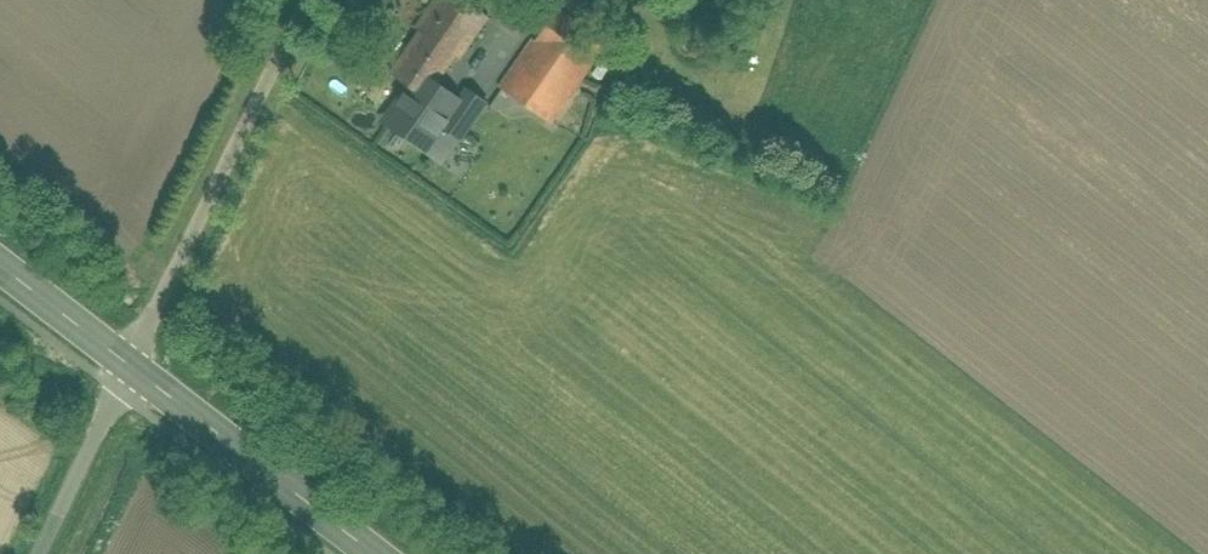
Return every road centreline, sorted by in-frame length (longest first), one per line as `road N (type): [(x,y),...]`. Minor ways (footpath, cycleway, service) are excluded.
road 1 (unclassified): [(133,365),(314,0)]
road 2 (primary): [(379,553),(133,365)]
road 3 (unclassified): [(40,553),(133,365)]
road 4 (primary): [(133,365),(0,262)]

